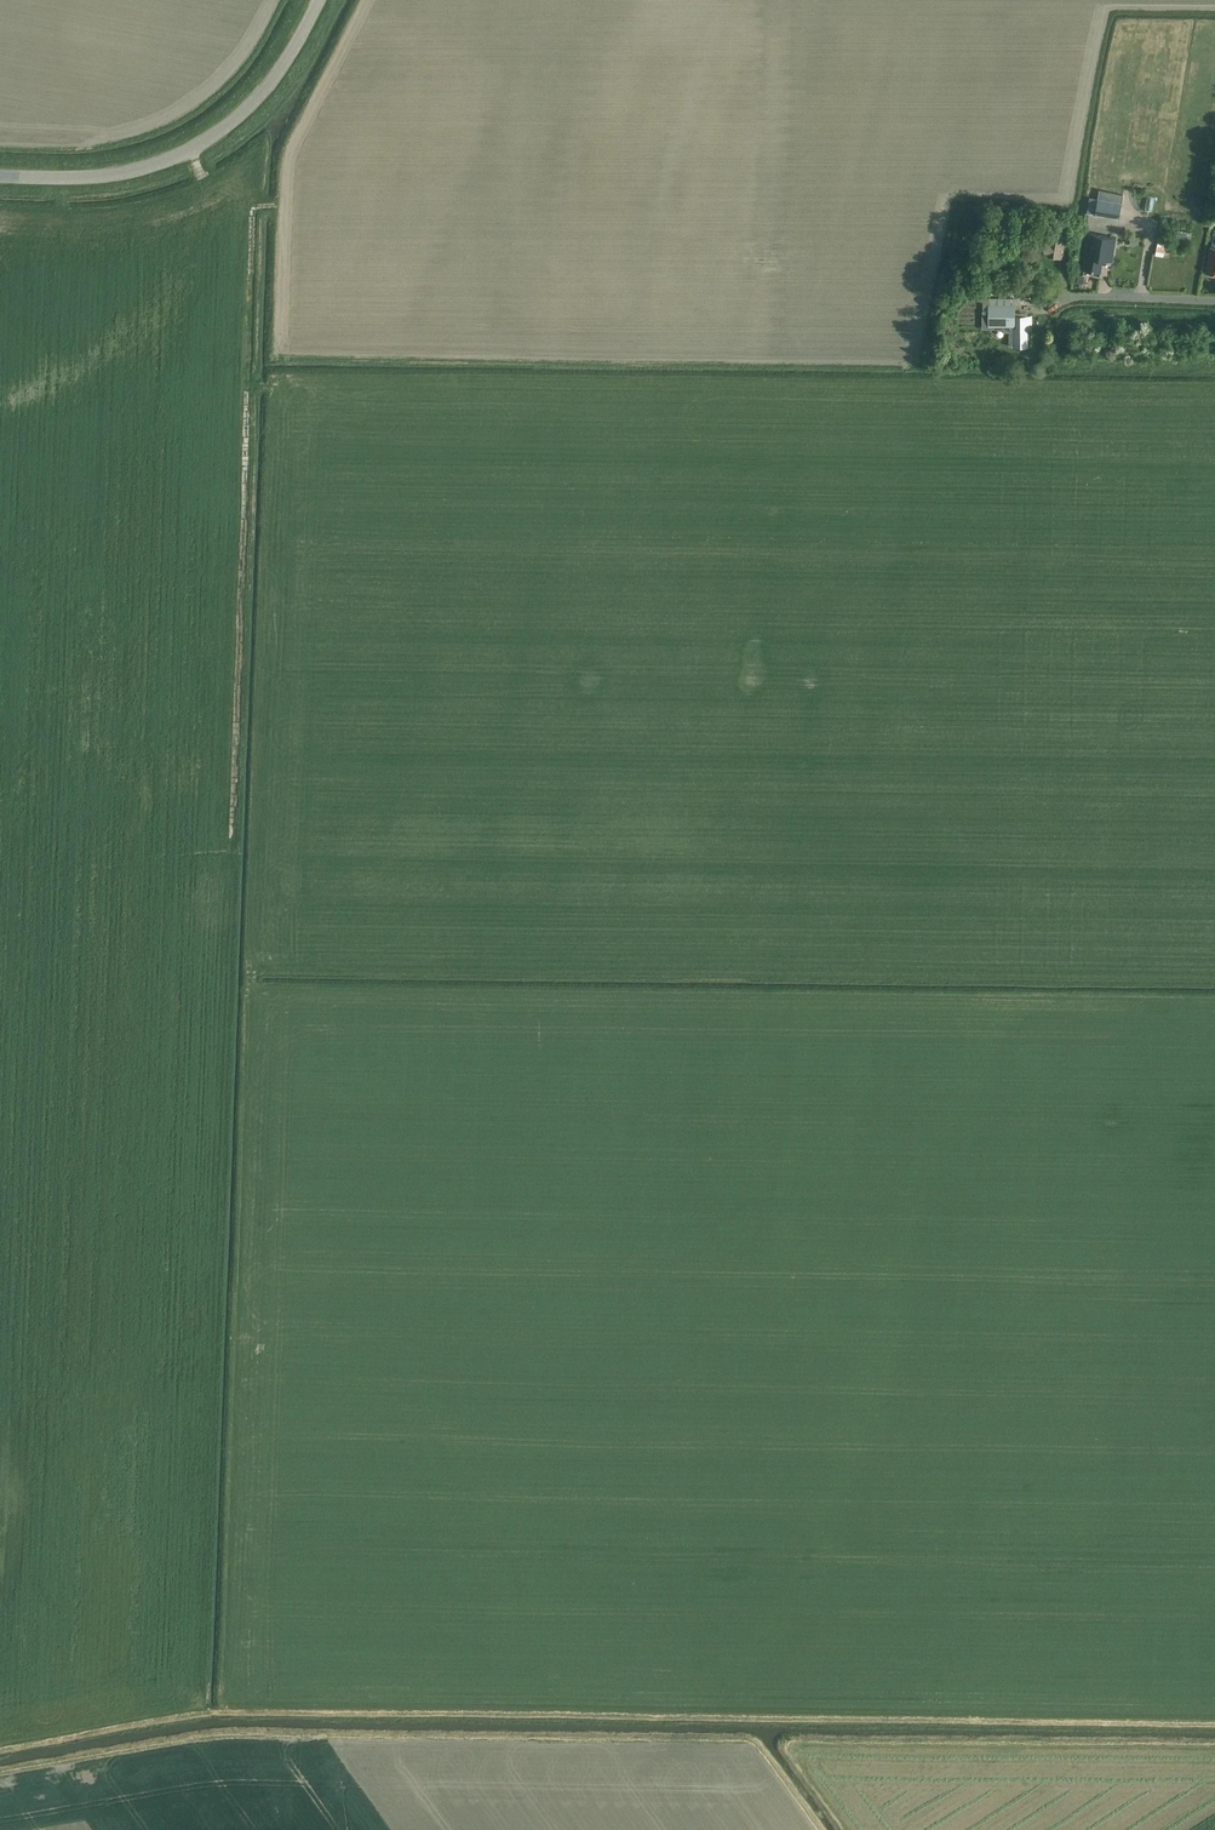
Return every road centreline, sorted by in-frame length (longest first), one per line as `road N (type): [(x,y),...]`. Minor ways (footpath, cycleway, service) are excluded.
road 1 (tertiary): [(0,178),(151,170),(245,117),(327,0)]
road 2 (residential): [(1214,301),(1066,296)]

